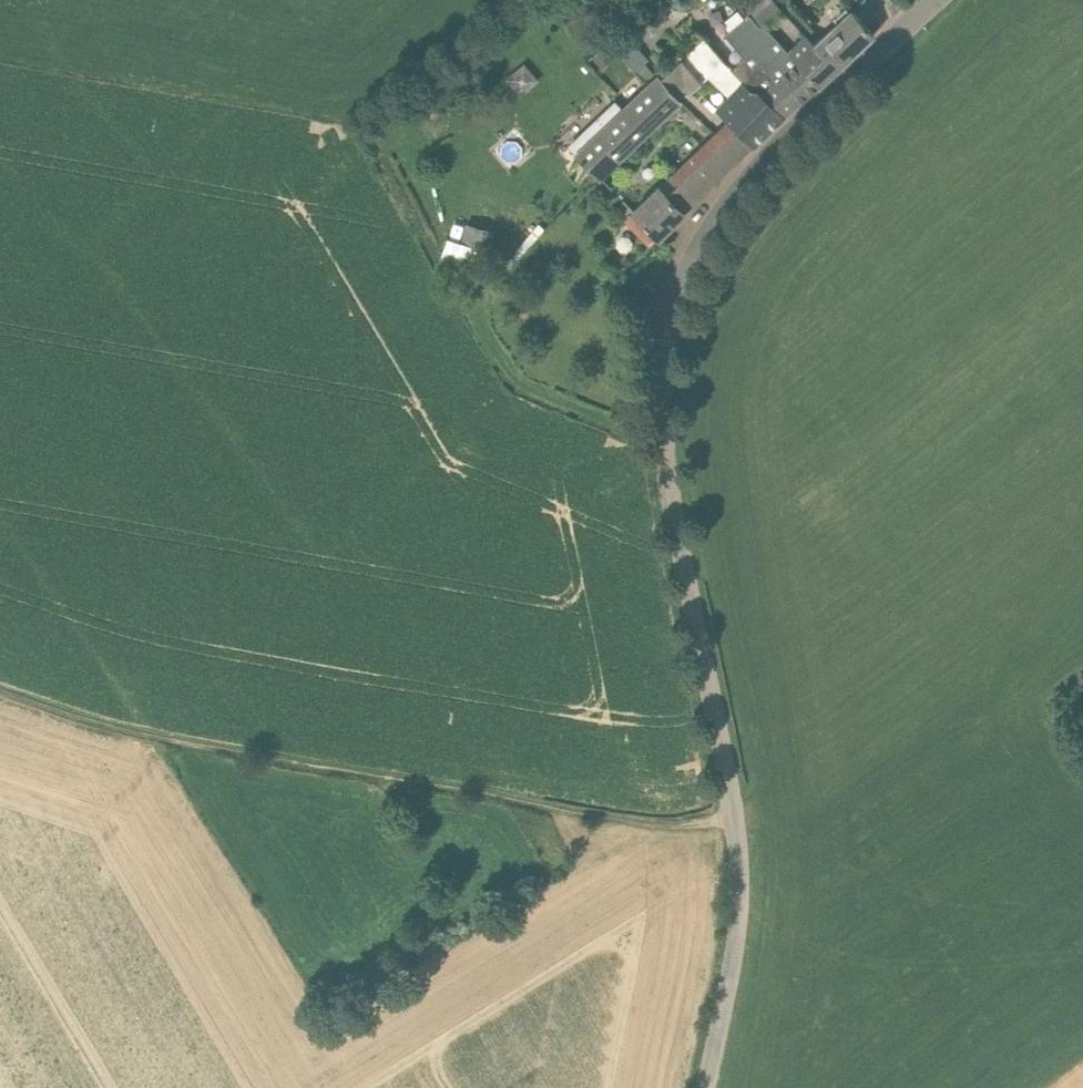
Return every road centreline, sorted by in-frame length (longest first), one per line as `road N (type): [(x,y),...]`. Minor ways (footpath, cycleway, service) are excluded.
road 1 (track): [(0,689),(170,740),(593,816),(677,823),(732,814)]
road 2 (unclassified): [(705,1087),(736,939),(738,851),(668,485),(663,381)]
road 3 (residential): [(663,381),(677,294),(717,218),(778,144),(931,0)]

